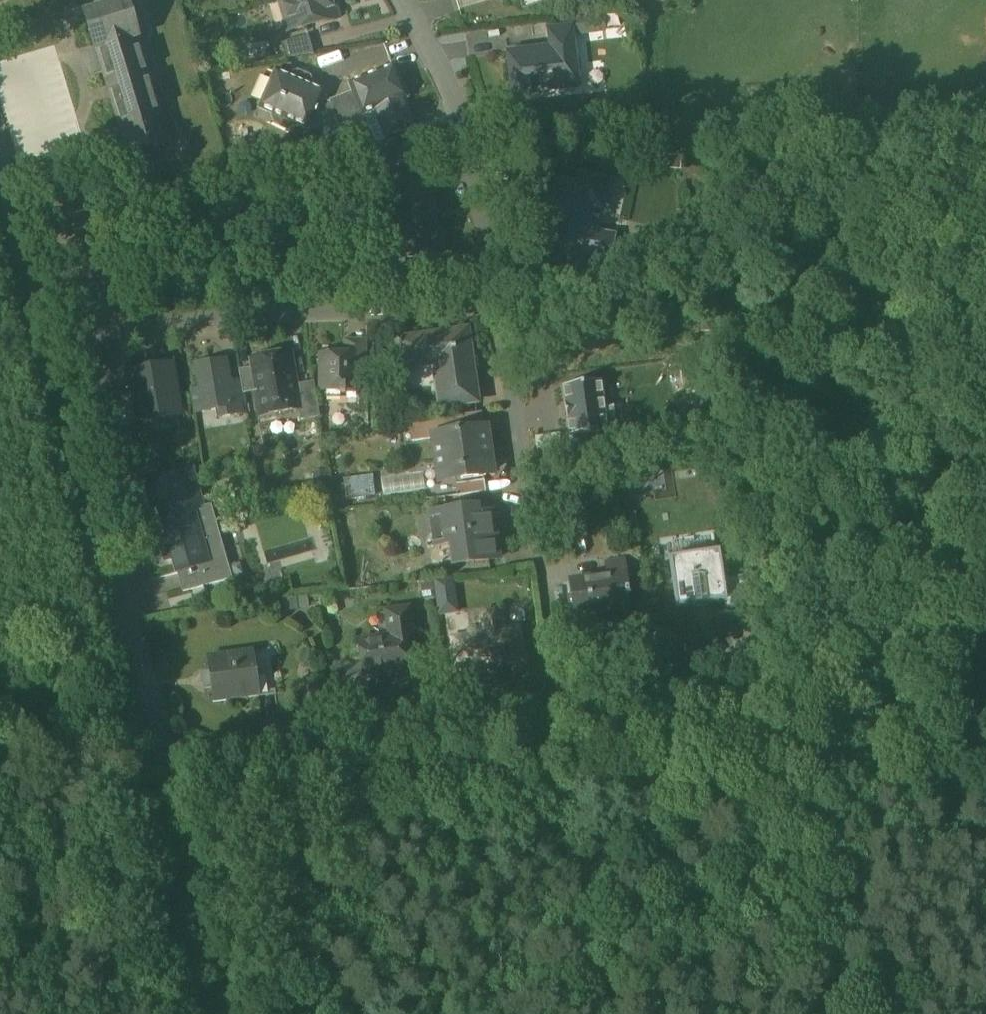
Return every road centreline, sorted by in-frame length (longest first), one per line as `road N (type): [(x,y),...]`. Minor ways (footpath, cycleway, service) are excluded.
road 1 (unclassified): [(49,339),(223,311),(502,303)]
road 2 (unclassified): [(49,339),(170,765)]
road 3 (residential): [(560,709),(985,650)]
road 4 (unclassified): [(560,709),(502,303)]
road 5 (residential): [(170,765),(560,709)]
road 6 (unclassified): [(502,303),(447,77),(406,0)]
road 7 (unclassified): [(170,765),(240,1013)]
road 8 (track): [(170,765),(127,778),(0,754)]
road 9 (unclassified): [(0,172),(49,339)]

